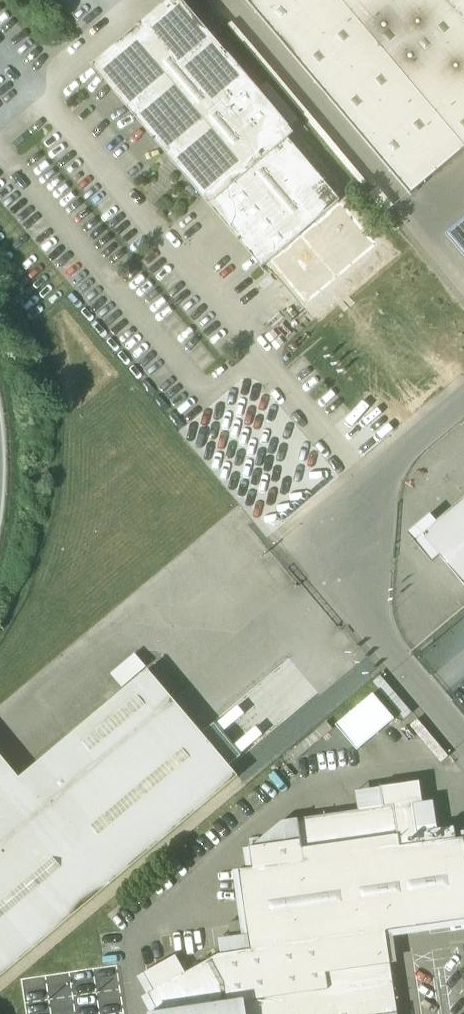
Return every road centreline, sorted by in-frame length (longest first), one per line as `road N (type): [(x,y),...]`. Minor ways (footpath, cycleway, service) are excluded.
road 1 (unclassified): [(463,734),(348,596),(356,500),(463,408)]

